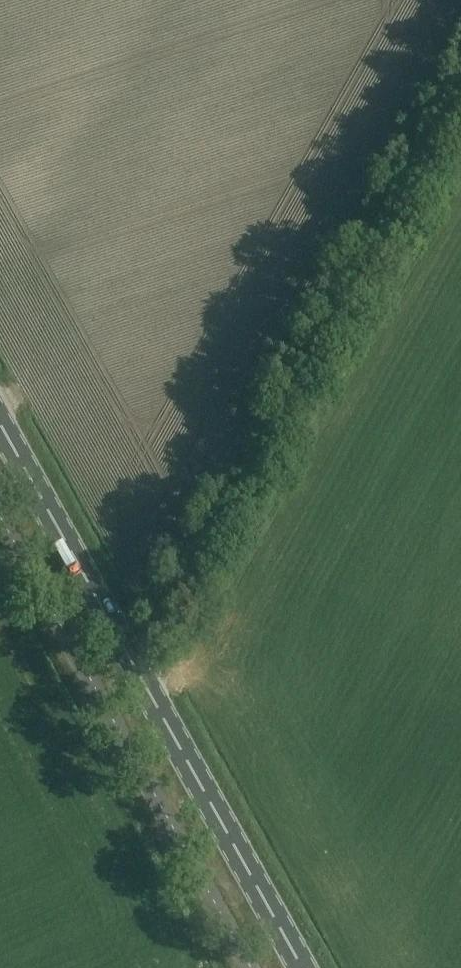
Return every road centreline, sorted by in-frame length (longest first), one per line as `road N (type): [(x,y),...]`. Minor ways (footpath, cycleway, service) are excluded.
road 1 (track): [(132,658),(460,76)]
road 2 (secondary): [(304,967),(0,421)]

